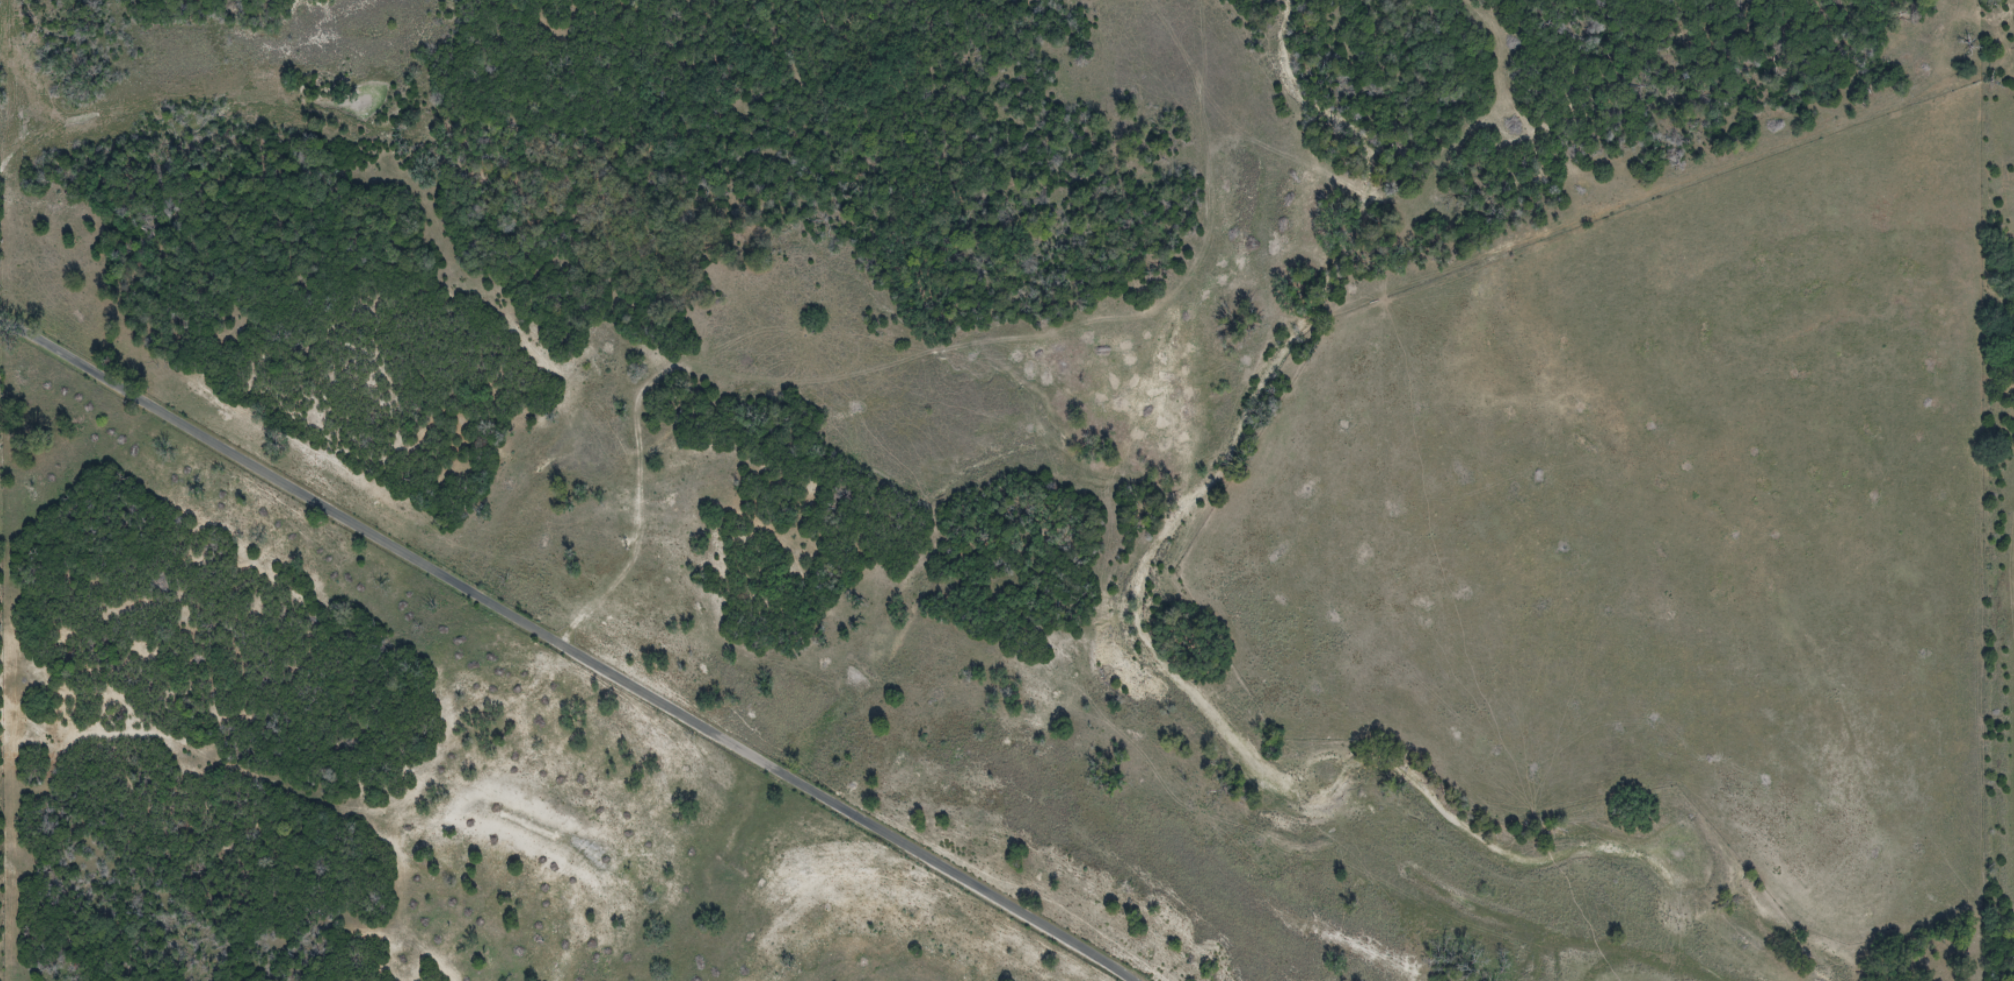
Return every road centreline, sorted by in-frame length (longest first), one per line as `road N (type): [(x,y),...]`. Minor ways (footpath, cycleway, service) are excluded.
road 1 (residential): [(1137,980),(0,322)]

